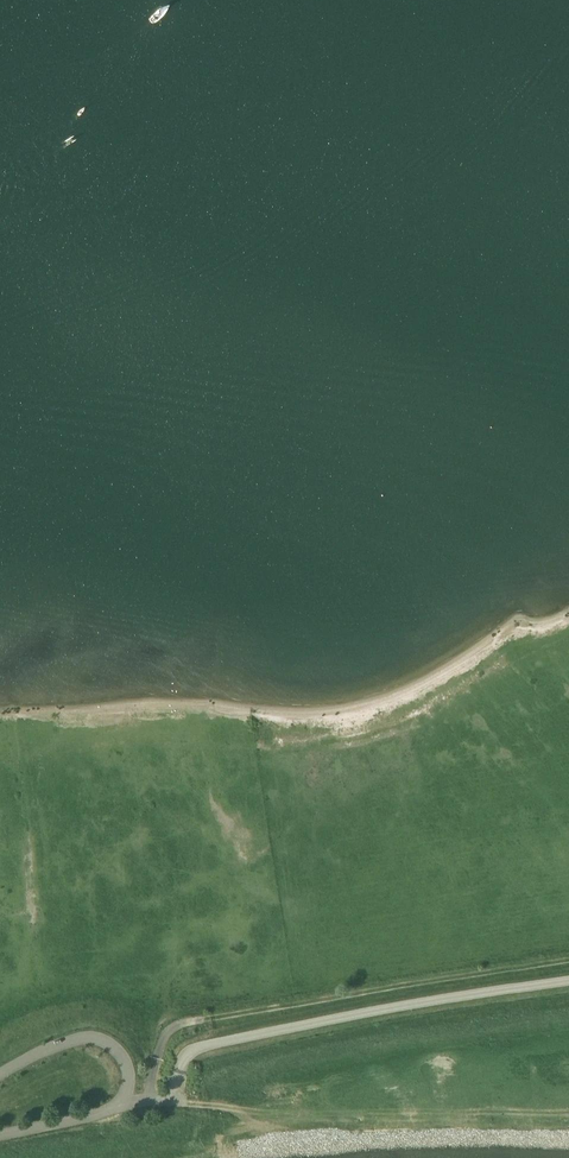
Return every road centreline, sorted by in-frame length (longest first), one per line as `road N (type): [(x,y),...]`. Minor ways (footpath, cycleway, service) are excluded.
road 1 (unclassified): [(0,1069),(80,1036),(102,1039),(127,1065),(128,1079),(116,1102),(78,1116)]

